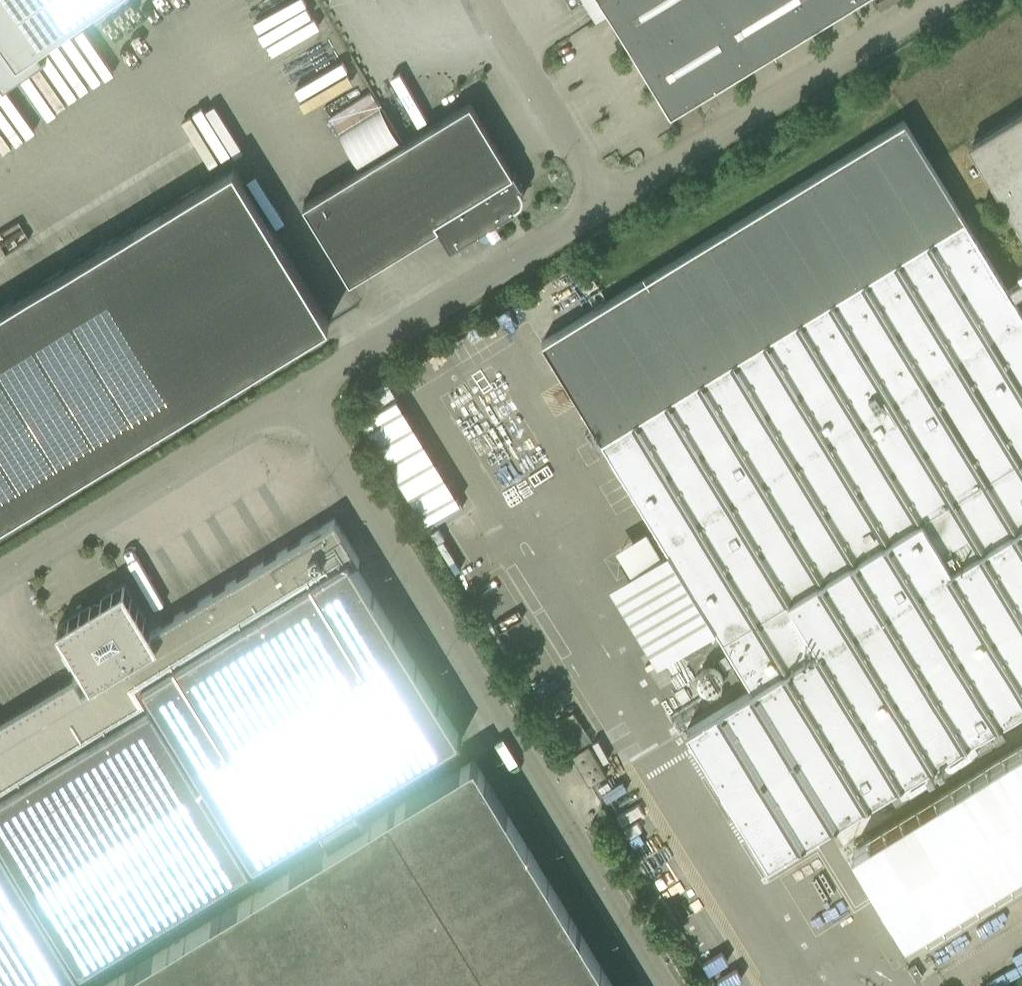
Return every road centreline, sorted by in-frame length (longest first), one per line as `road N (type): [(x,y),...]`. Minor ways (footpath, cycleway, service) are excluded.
road 1 (unclassified): [(663,985),(300,392)]
road 2 (unclassified): [(608,203),(940,0)]
road 3 (unclassified): [(300,392),(608,203)]
road 4 (unclassified): [(0,574),(300,392)]
road 5 (unclassified): [(608,203),(485,0)]

